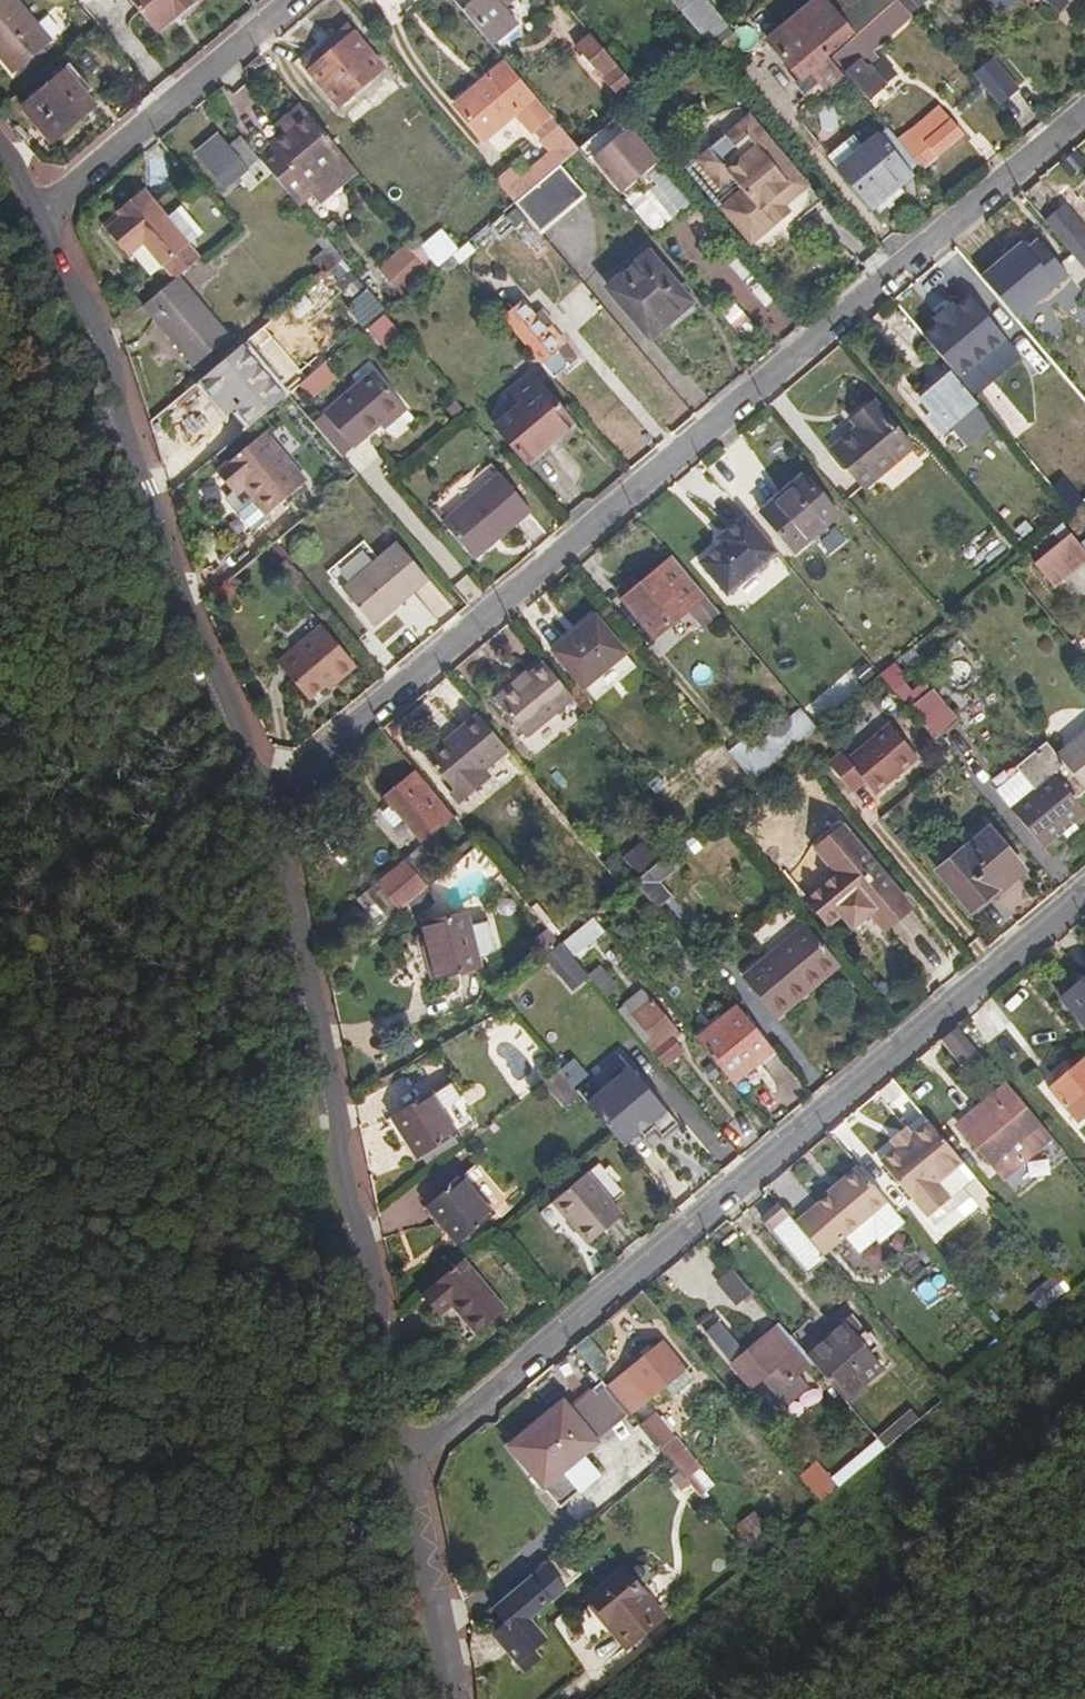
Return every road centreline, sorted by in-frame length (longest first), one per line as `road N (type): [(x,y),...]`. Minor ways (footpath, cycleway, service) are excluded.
road 1 (residential): [(1084,110),(263,794)]
road 2 (residential): [(1084,888),(406,1462)]
road 3 (unclassified): [(263,794),(406,1462)]
road 4 (unclassified): [(38,216),(105,345),(182,597),(263,794)]
road 5 (unclassified): [(38,216),(294,0)]
road 6 (unclassified): [(406,1462),(452,1698)]

